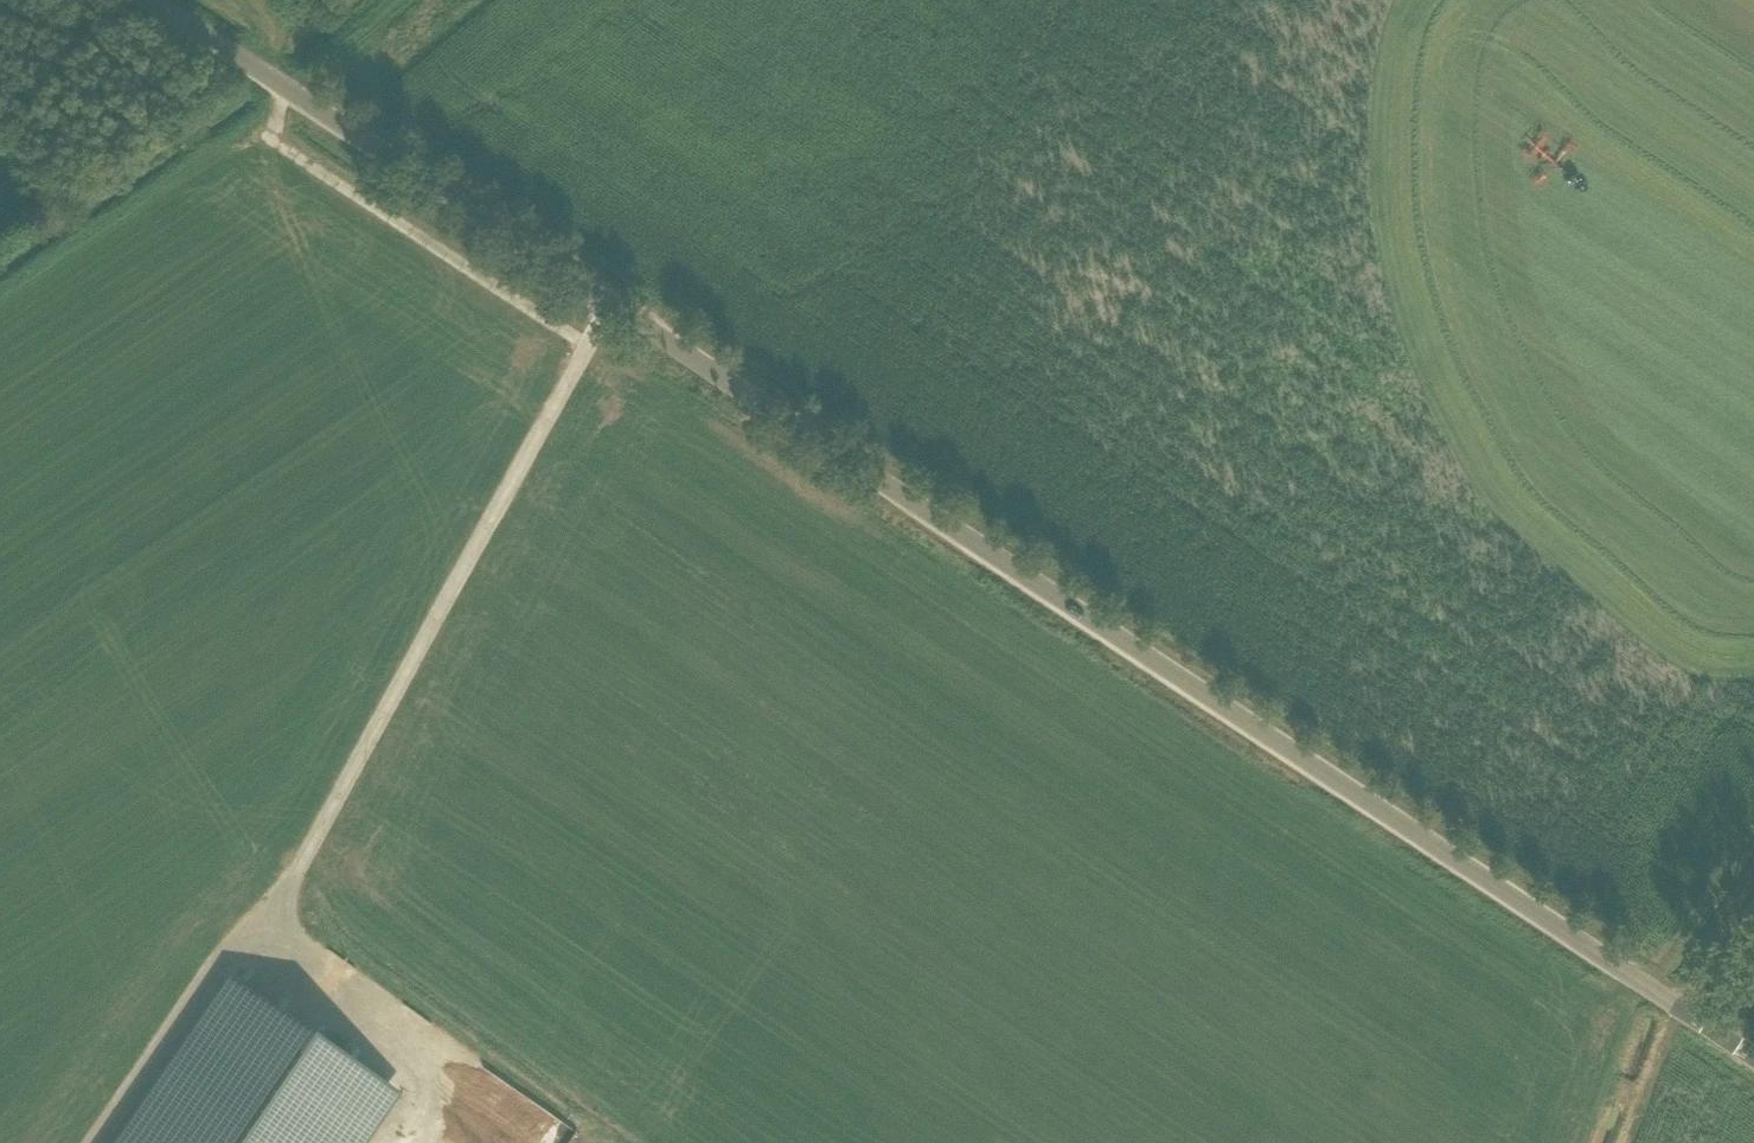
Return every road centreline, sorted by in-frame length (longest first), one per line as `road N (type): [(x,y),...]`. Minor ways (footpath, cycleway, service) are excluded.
road 1 (unclassified): [(1753,1066),(153,0)]
road 2 (track): [(0,295),(268,115),(406,0)]
road 3 (track): [(1680,1016),(1753,900)]
road 4 (track): [(1680,1016),(1634,1142)]

